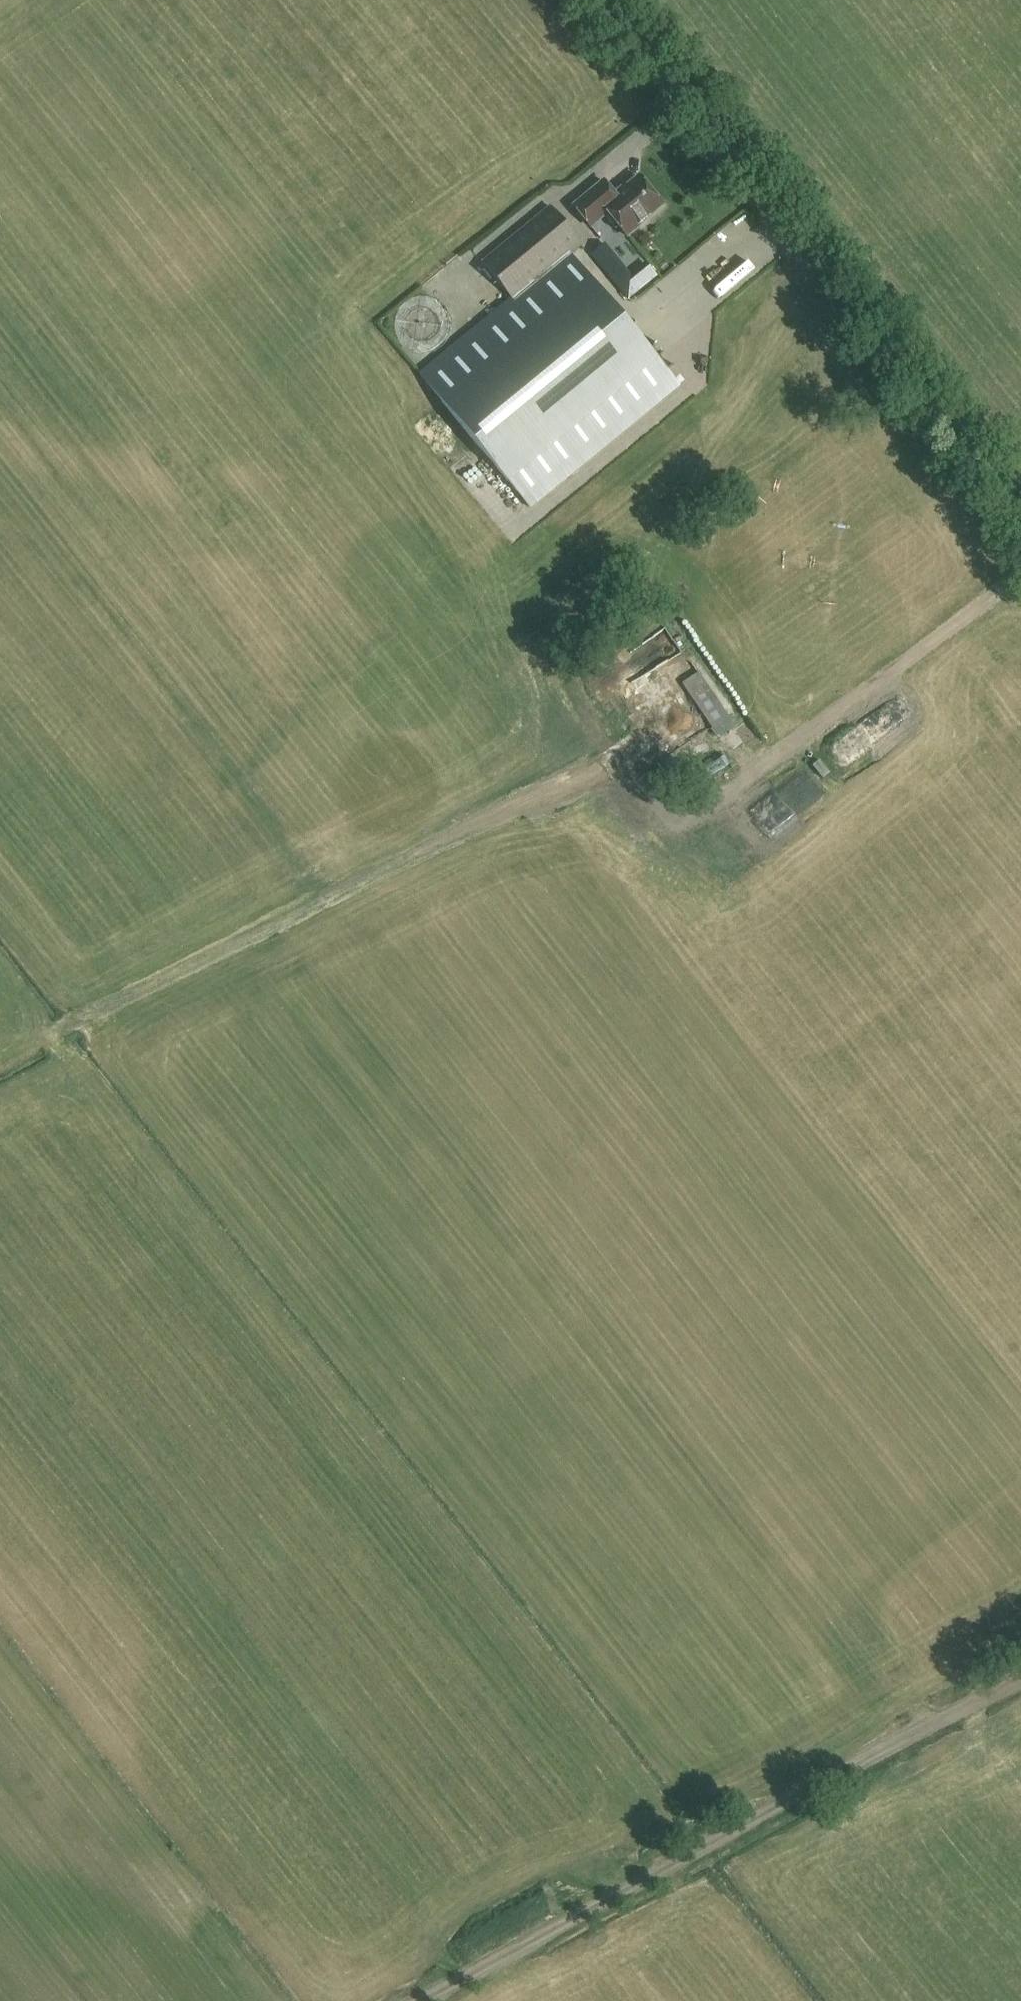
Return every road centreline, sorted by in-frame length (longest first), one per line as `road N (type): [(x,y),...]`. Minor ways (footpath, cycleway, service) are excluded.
road 1 (track): [(435,2000),(1020,1679)]
road 2 (unclassified): [(1020,515),(618,0)]
road 3 (track): [(1020,577),(714,806),(669,807),(629,765)]

